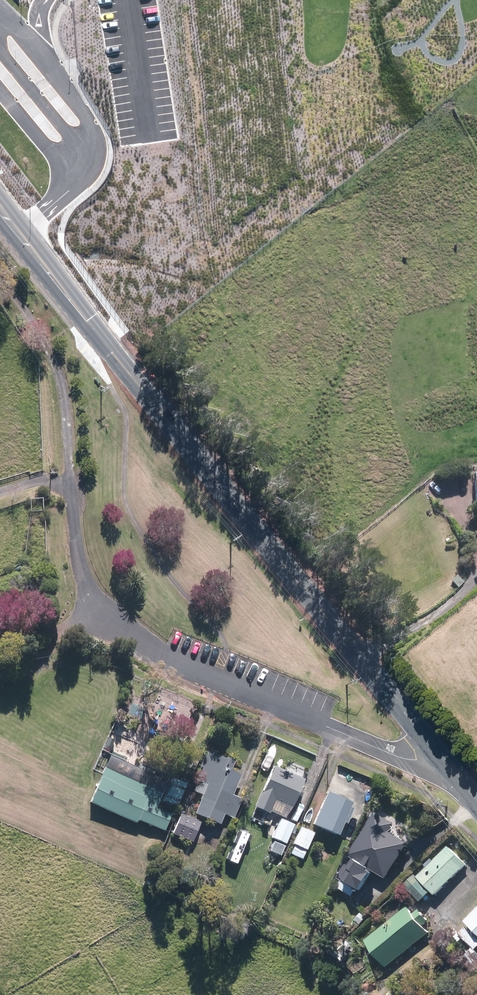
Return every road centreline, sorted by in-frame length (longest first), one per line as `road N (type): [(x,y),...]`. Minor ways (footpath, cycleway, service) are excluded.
road 1 (secondary): [(445,759),(0,215)]
road 2 (residential): [(68,461),(85,587),(134,641),(397,757),(445,759)]
road 3 (track): [(68,461),(63,398),(48,354),(0,293)]
road 4 (track): [(361,655),(444,609),(476,567)]

